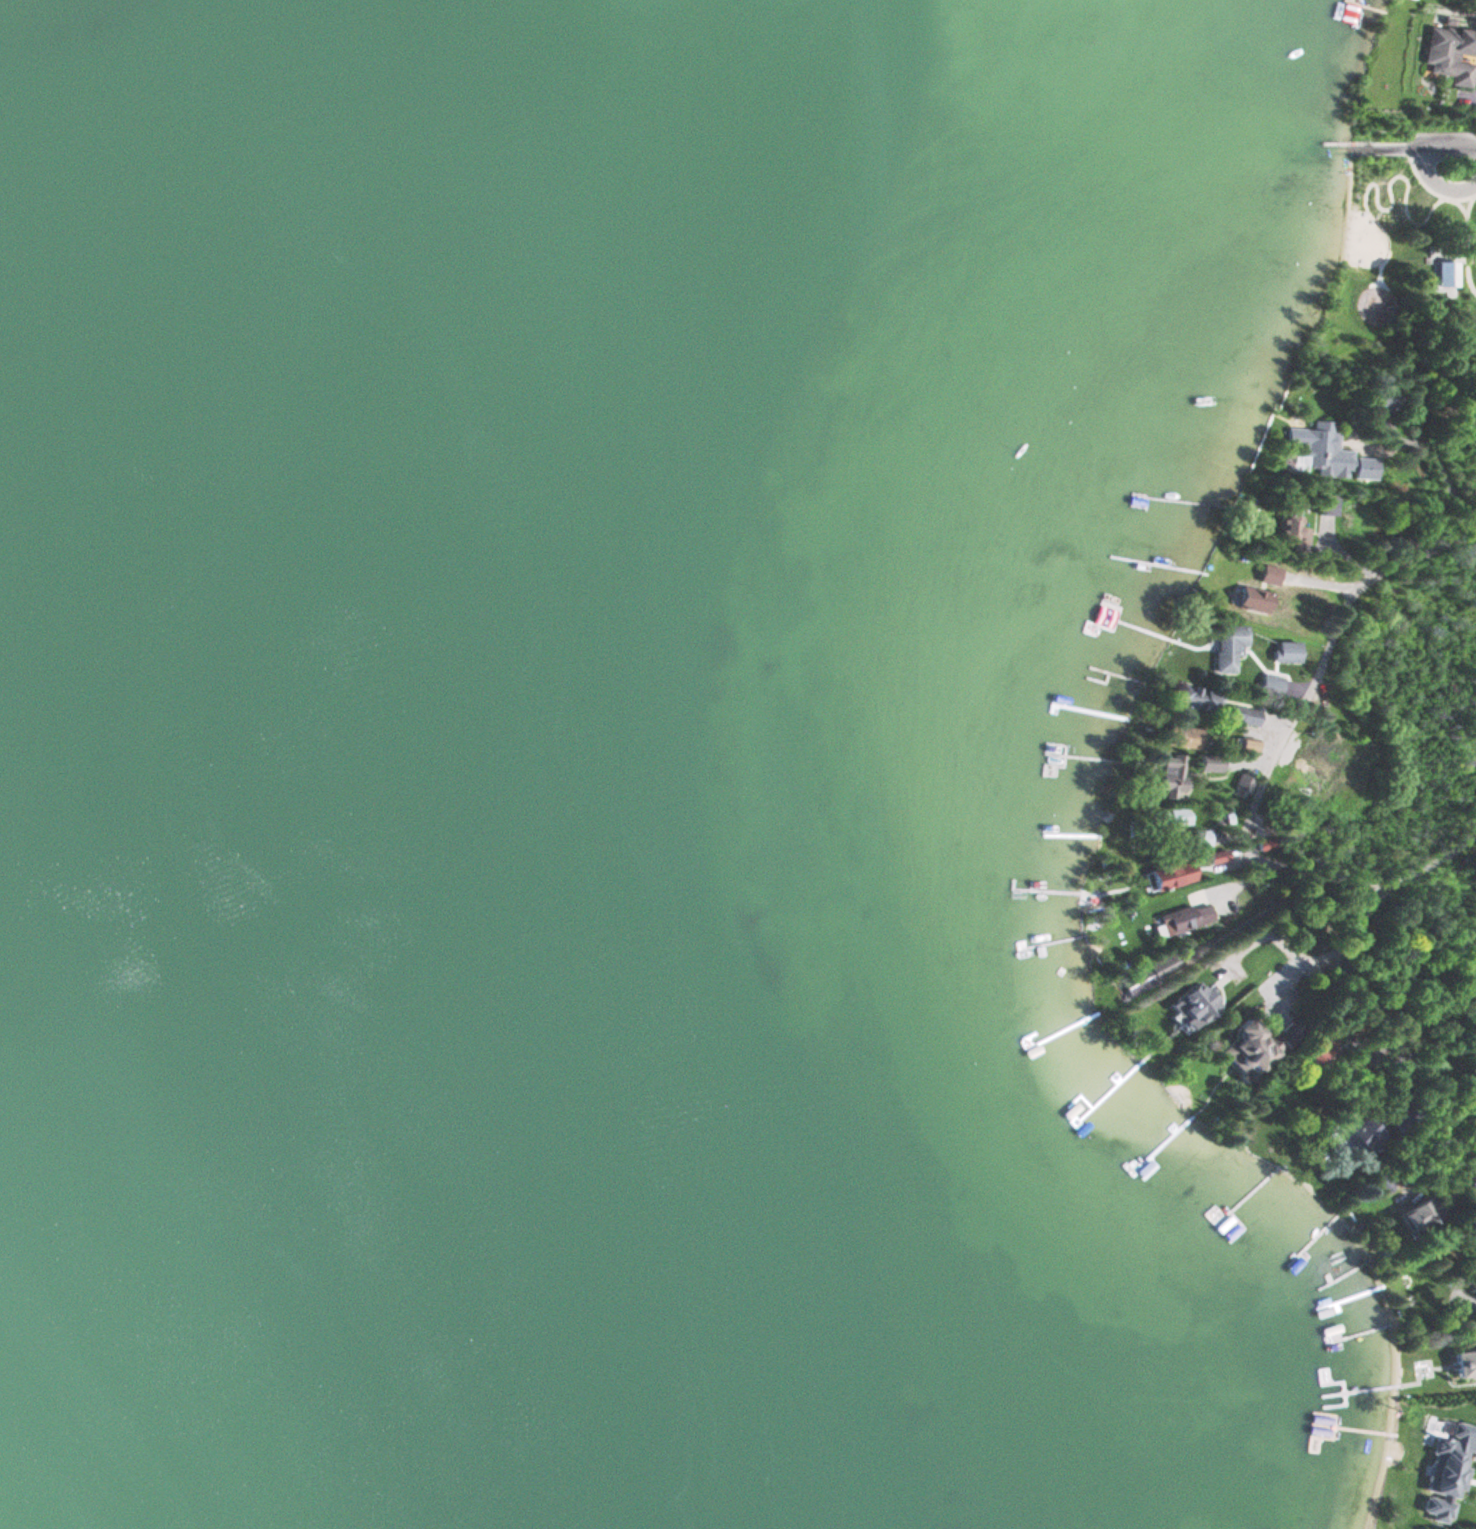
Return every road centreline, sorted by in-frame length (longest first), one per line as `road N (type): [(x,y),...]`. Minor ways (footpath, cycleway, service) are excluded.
road 1 (residential): [(1248,809),(1351,595),(1398,563),(1475,532)]
road 2 (residential): [(1475,179),(1461,185),(1432,178),(1415,146),(1475,145)]

